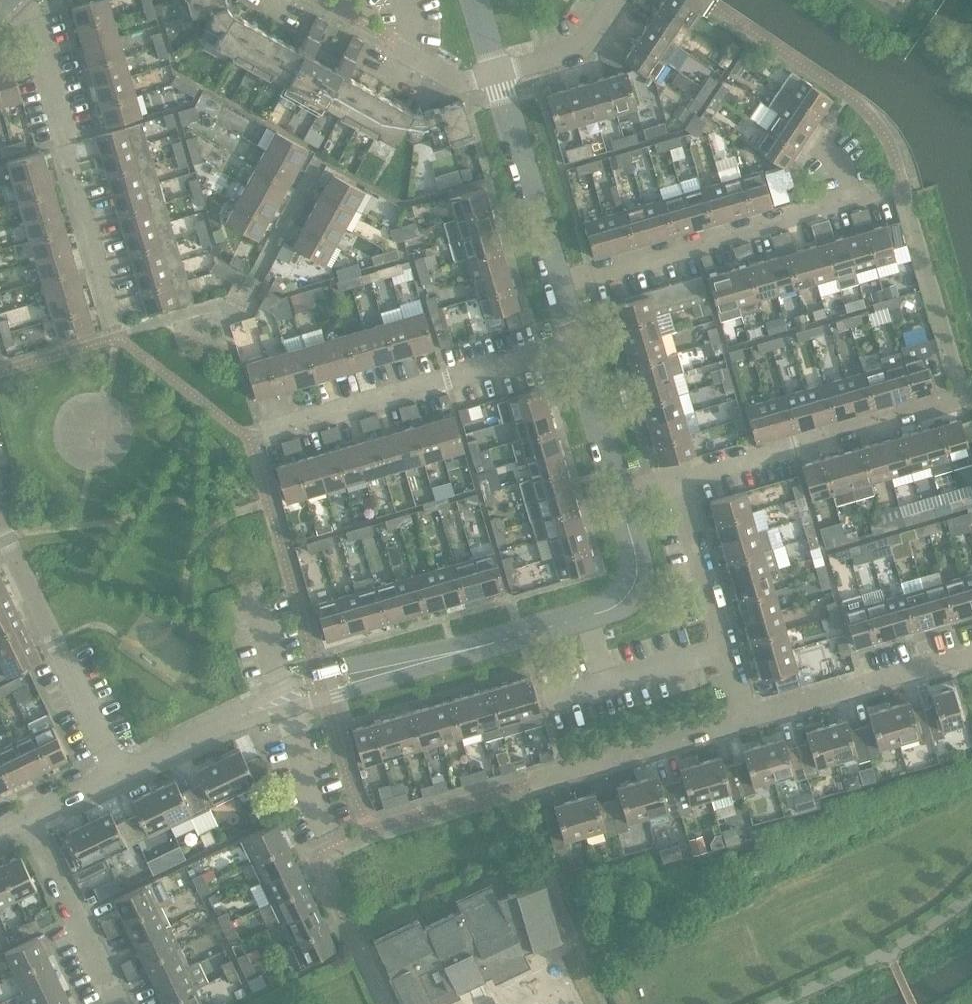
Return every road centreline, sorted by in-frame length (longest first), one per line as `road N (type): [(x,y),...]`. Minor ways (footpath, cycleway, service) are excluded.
road 1 (residential): [(119,772),(321,686),(616,606),(634,585),(637,562),(621,497)]
road 2 (residential): [(119,338),(40,39),(14,0)]
road 3 (residential): [(245,433),(576,343)]
road 4 (residential): [(558,283),(880,189)]
road 5 (residential): [(675,478),(960,398)]
road 6 (residential): [(119,772),(0,523)]
road 7 (residential): [(748,721),(675,478)]
road 8 (residential): [(748,721),(971,656)]
road 9 (residential): [(531,782),(748,721)]
road 10 (residential): [(558,283),(496,73)]
road 11 (residential): [(27,812),(117,1003)]
road 12 (residential): [(621,497),(576,343)]
road 13 (residential): [(496,73),(580,47),(616,0)]

